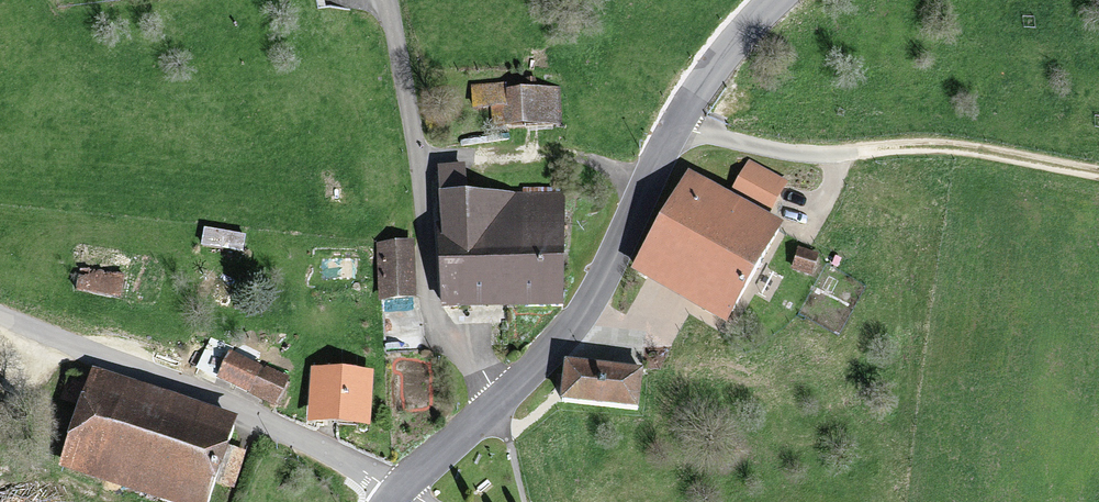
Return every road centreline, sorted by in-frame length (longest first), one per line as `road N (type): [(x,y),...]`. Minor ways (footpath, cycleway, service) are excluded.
road 1 (secondary): [(775,0),(677,123),(588,305),(496,404)]
road 2 (unclassified): [(0,322),(399,489)]
road 3 (residential): [(388,0),(438,320),(496,404)]
road 4 (track): [(860,152),(943,148),(1098,174)]
road 5 (secondary): [(496,404),(399,489)]

